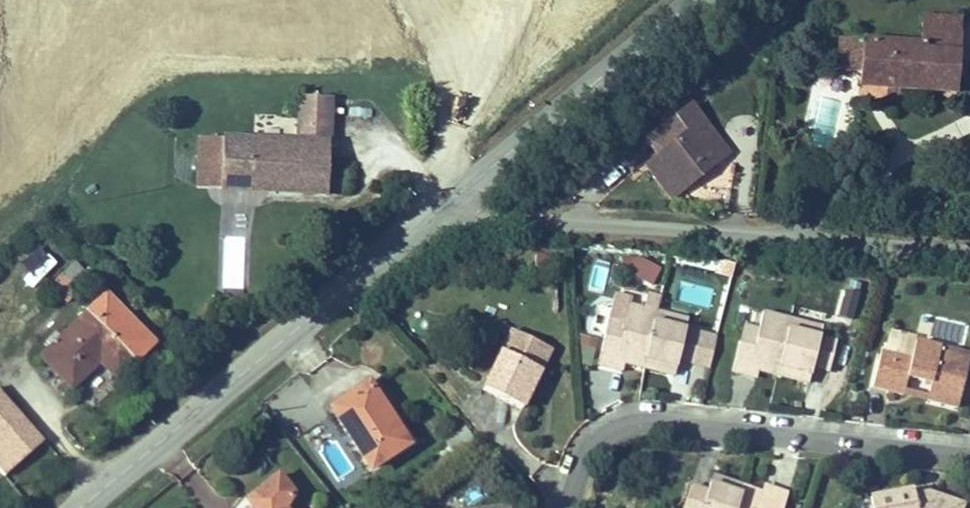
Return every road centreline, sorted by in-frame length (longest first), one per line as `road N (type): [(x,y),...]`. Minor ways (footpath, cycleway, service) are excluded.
road 1 (residential): [(453,198),(486,218),(969,252)]
road 2 (tertiary): [(80,507),(453,198)]
road 3 (residential): [(969,458),(642,419),(591,441)]
road 4 (tertiary): [(453,198),(692,0)]

